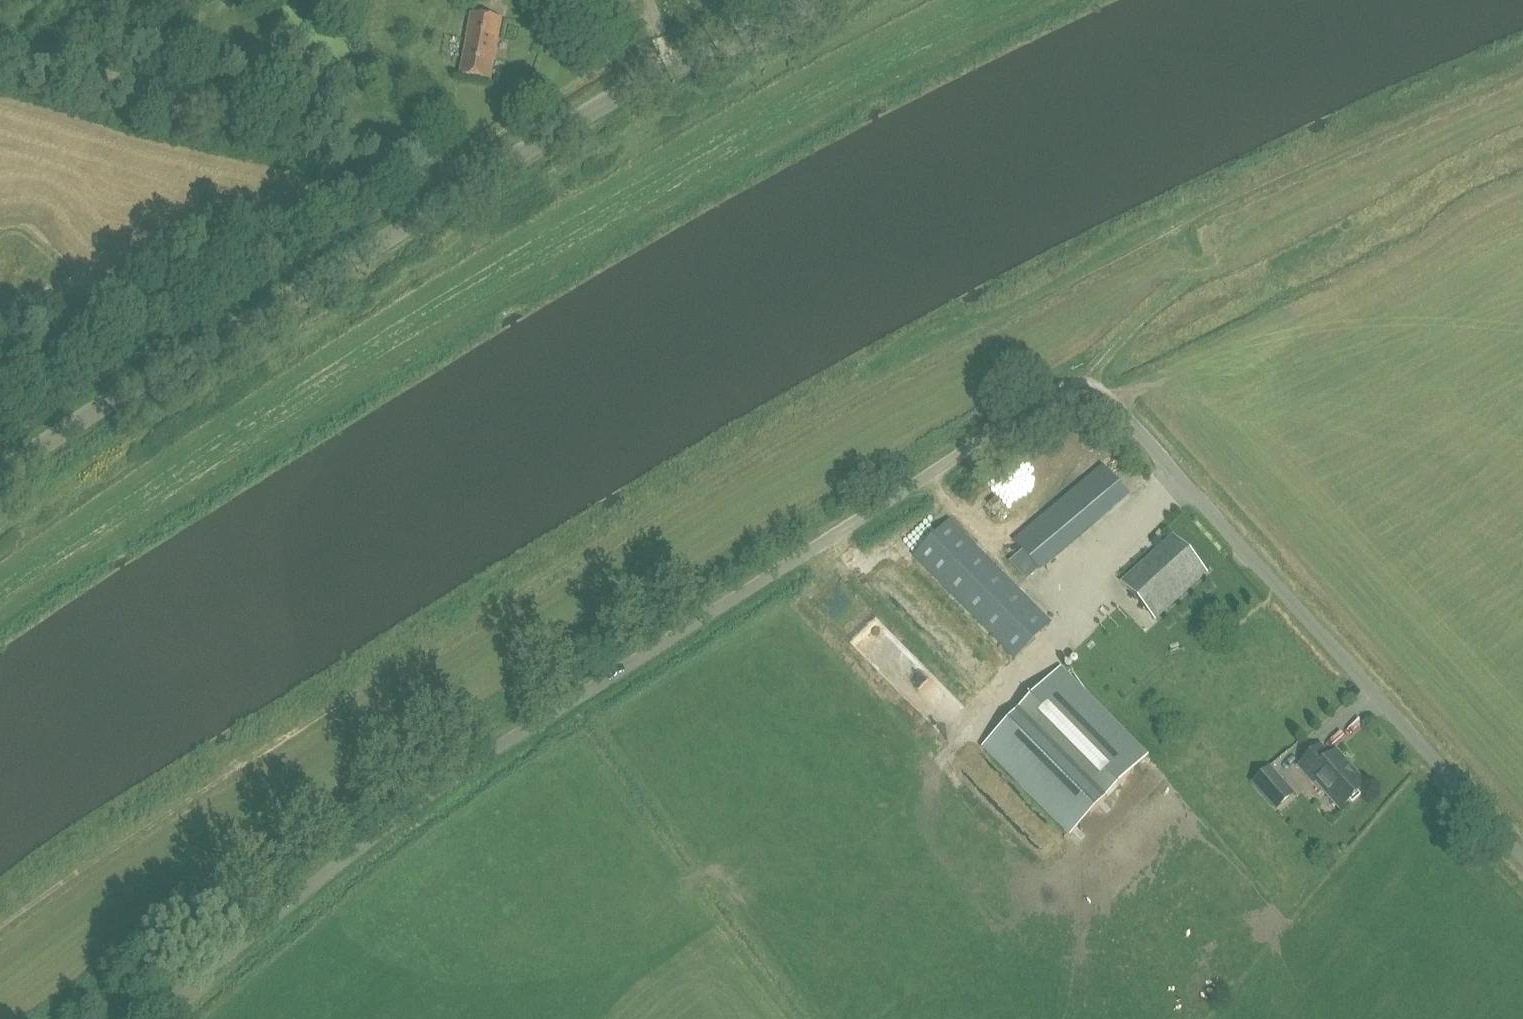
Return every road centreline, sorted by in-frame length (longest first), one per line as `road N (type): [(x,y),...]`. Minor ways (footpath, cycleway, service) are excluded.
road 1 (unclassified): [(1522,854),(1124,415),(1088,391),(1063,393),(458,780),(154,1018)]
road 2 (unclassified): [(0,477),(615,97),(741,44),(819,0)]
road 3 (track): [(1088,391),(1095,370),(1184,273),(1178,223)]

